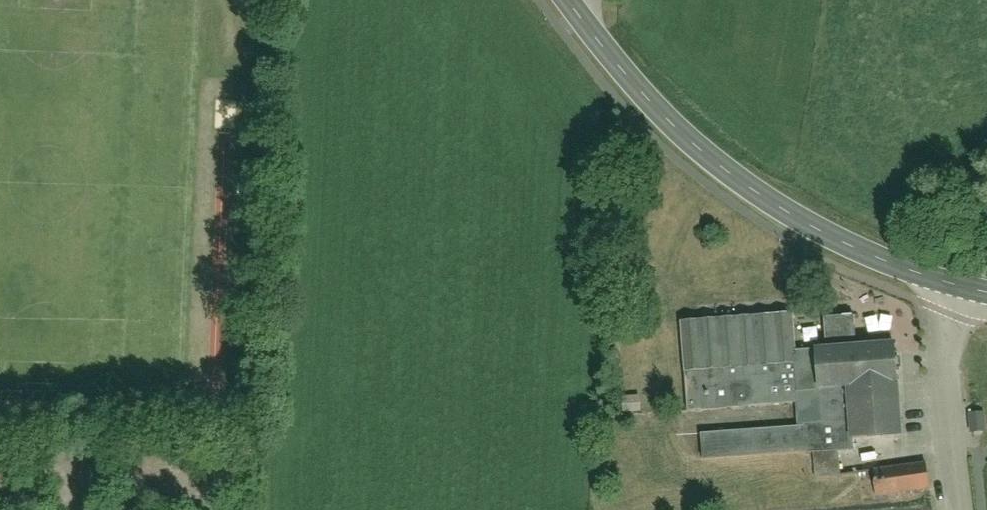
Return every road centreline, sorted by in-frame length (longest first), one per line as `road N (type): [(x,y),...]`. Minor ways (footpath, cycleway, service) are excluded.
road 1 (secondary): [(956,287),(838,242),(703,153),(566,0)]
road 2 (residential): [(967,509),(950,356),(956,287)]

